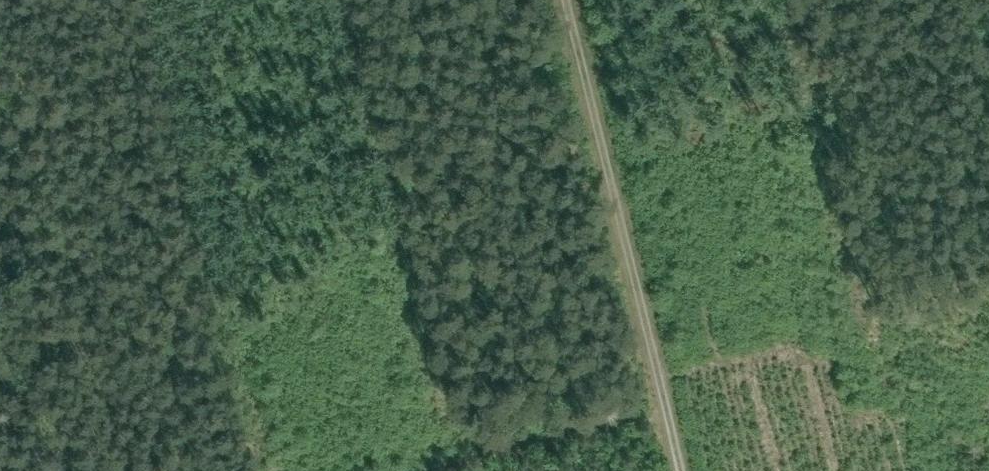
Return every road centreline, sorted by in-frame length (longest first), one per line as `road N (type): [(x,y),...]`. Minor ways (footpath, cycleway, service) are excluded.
road 1 (track): [(583,0),(700,470)]

